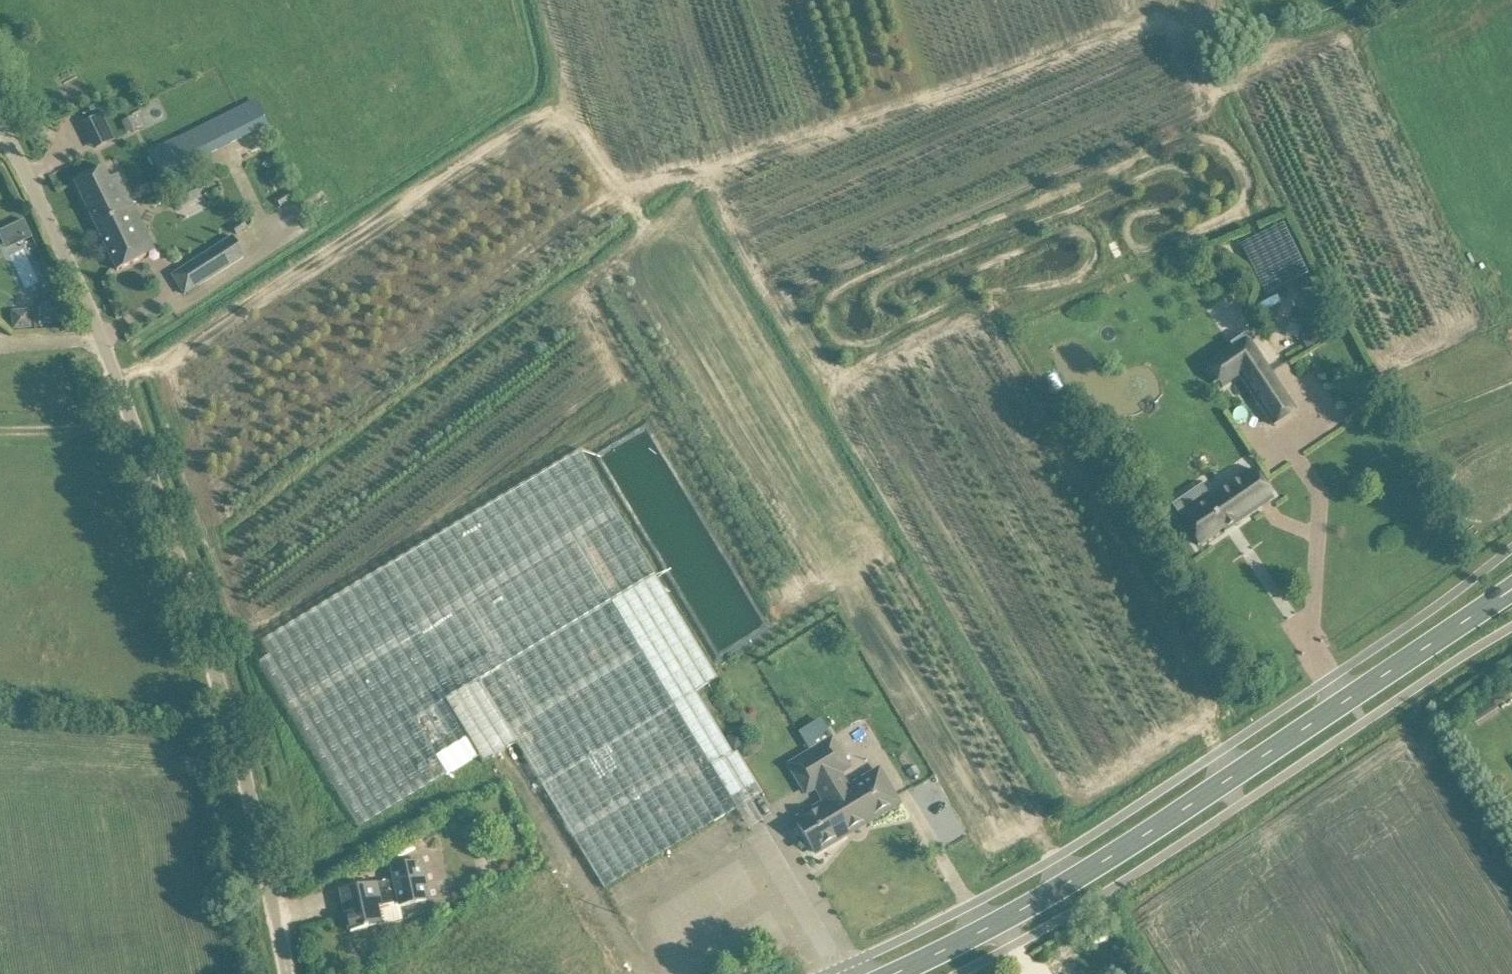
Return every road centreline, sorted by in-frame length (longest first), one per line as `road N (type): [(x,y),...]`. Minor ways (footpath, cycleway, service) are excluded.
road 1 (unclassified): [(287,973),(242,749),(87,301),(0,130)]
road 2 (secondary): [(890,973),(1098,864),(1511,593)]

